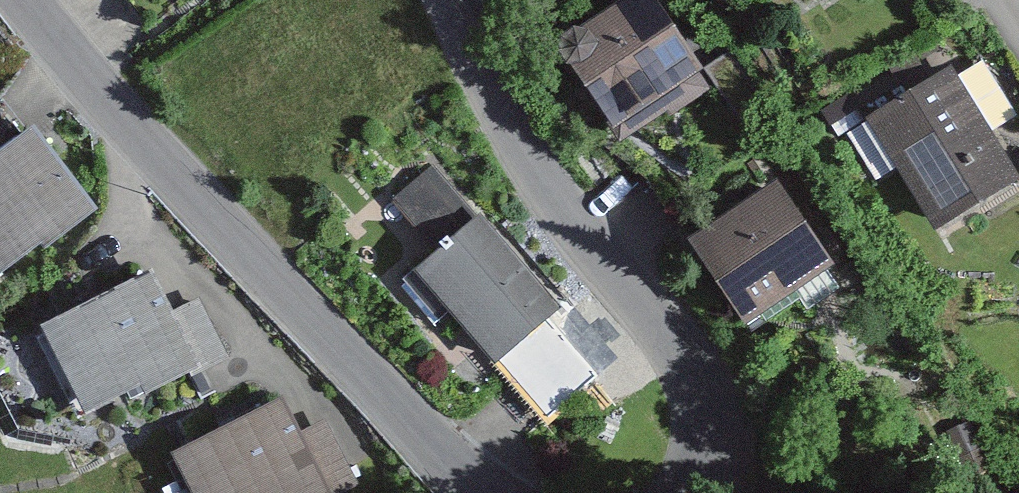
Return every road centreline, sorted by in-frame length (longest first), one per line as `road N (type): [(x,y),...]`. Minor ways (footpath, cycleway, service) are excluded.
road 1 (tertiary): [(479,492),(238,238),(31,0)]
road 2 (tertiary): [(446,0),(513,136),(617,285),(690,369),(708,421),(705,479),(692,492)]

